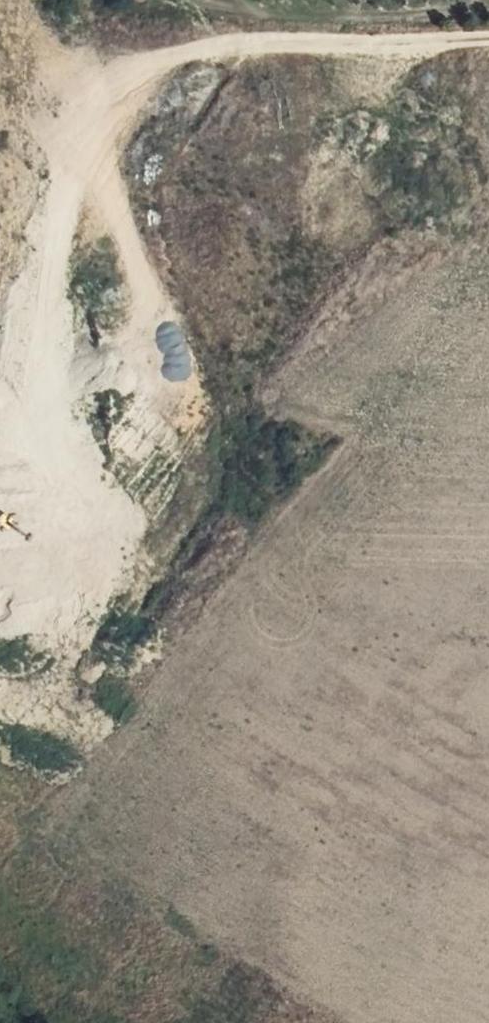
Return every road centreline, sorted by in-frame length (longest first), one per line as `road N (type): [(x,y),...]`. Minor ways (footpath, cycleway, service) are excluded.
road 1 (track): [(488,39),(219,44),(172,57),(121,89),(80,153),(56,250),(46,360),(65,558)]

